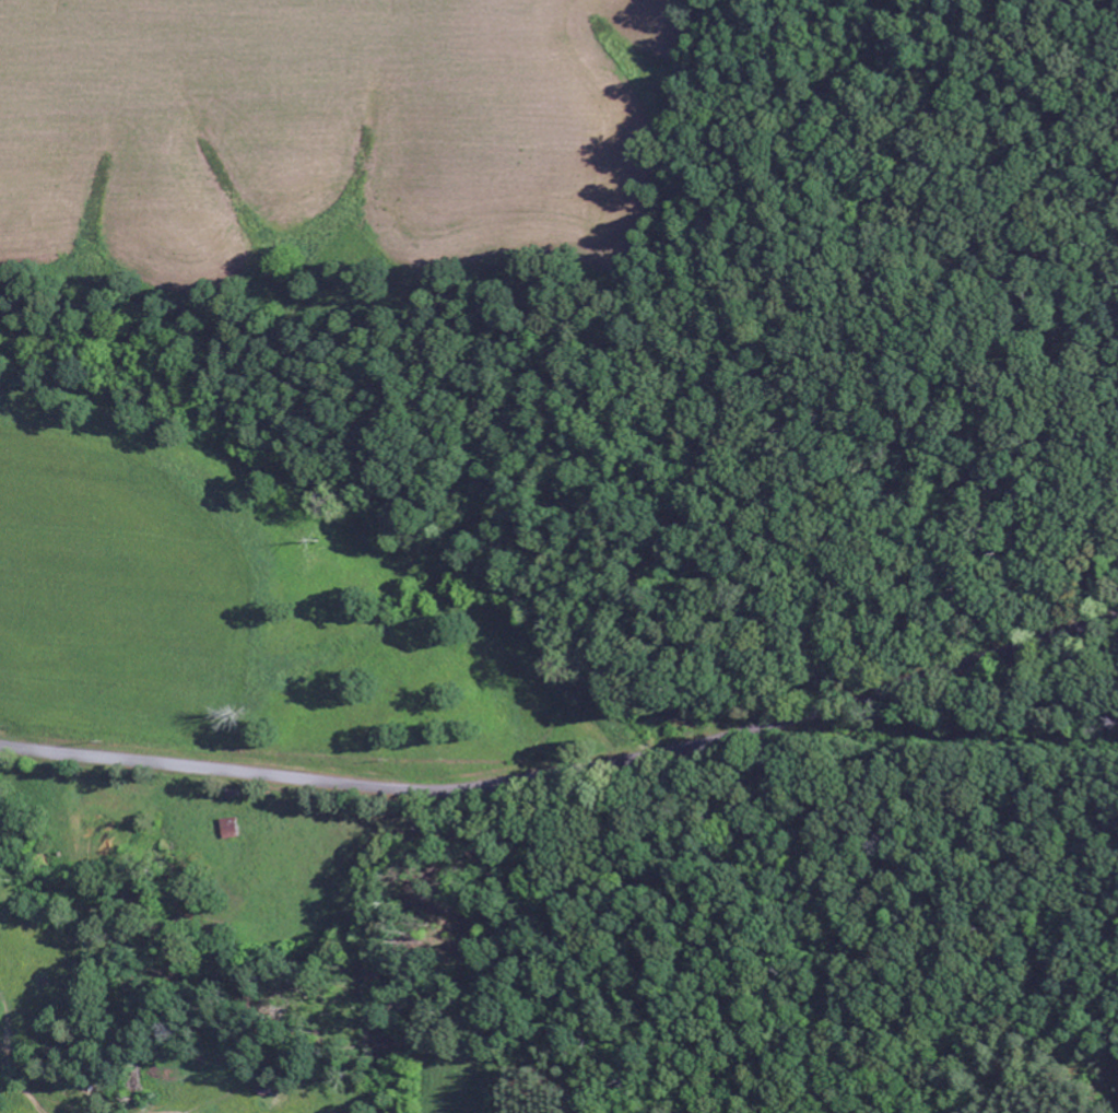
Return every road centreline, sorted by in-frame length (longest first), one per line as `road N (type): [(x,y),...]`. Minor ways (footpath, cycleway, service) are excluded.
road 1 (residential): [(1117,617),(720,740),(463,789),(389,788),(0,745)]

